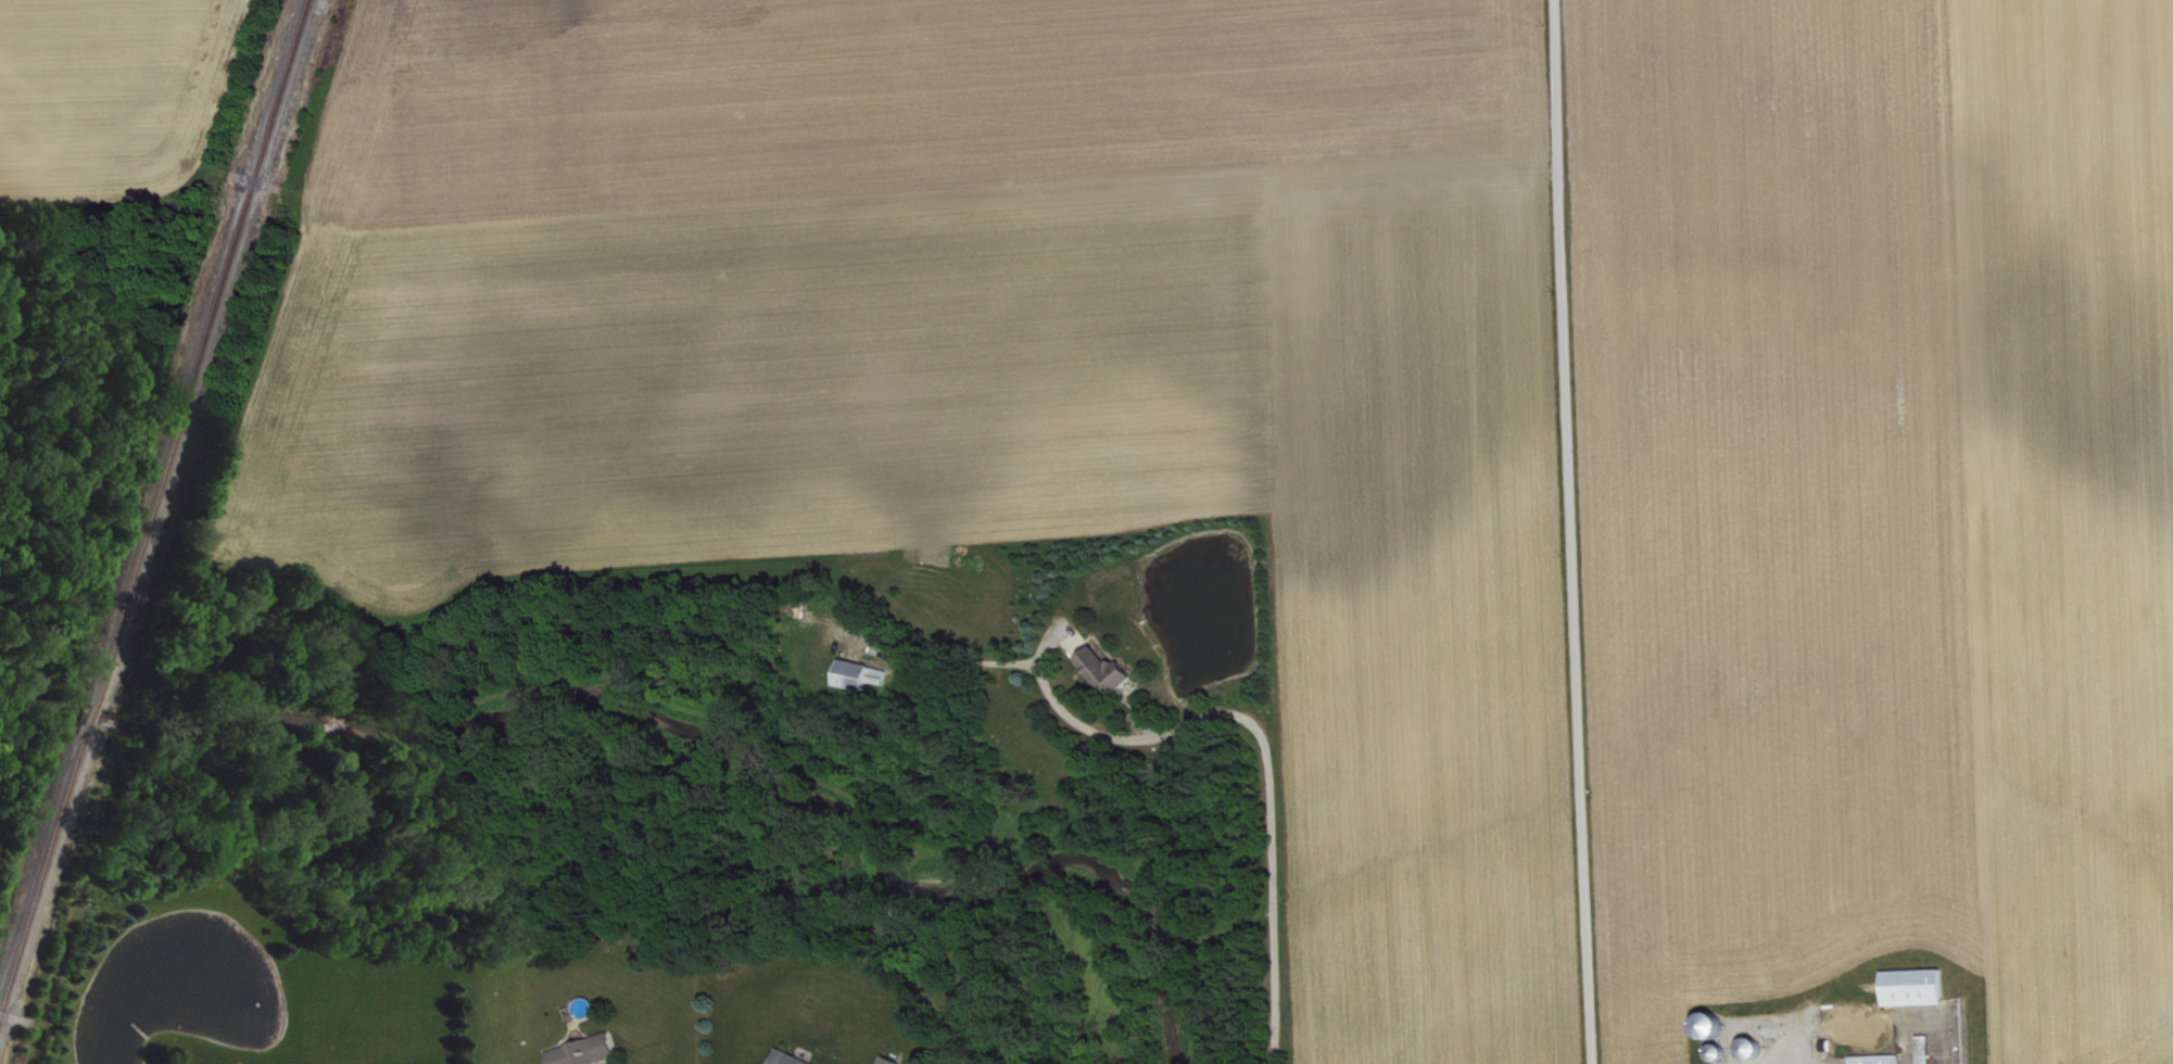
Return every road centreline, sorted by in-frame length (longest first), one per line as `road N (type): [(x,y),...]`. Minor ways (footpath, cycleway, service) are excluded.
road 1 (residential): [(1595,1063),(1559,0)]

